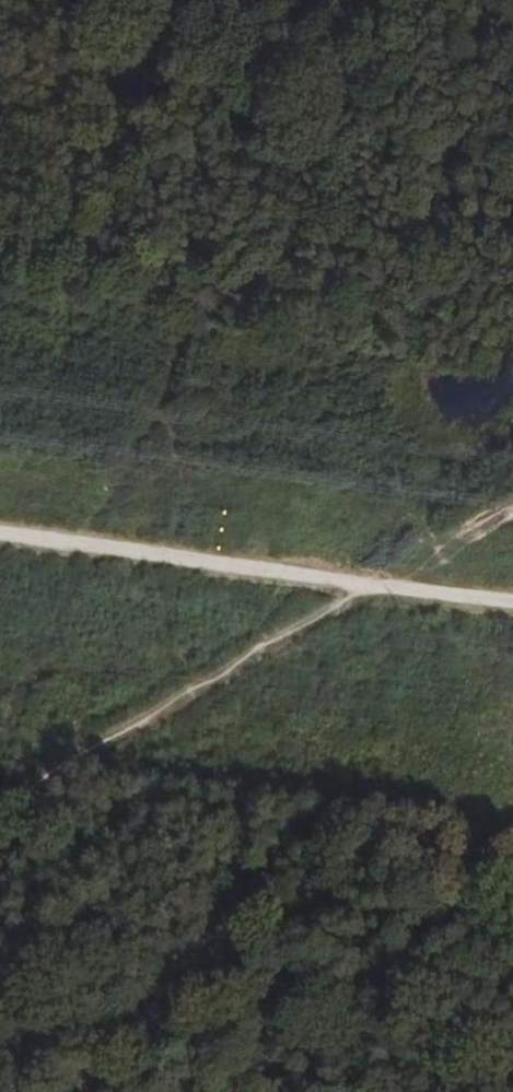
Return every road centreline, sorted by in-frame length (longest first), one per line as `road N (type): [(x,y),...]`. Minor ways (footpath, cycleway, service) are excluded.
road 1 (track): [(0,826),(512,527)]
road 2 (track): [(512,625),(0,556)]

